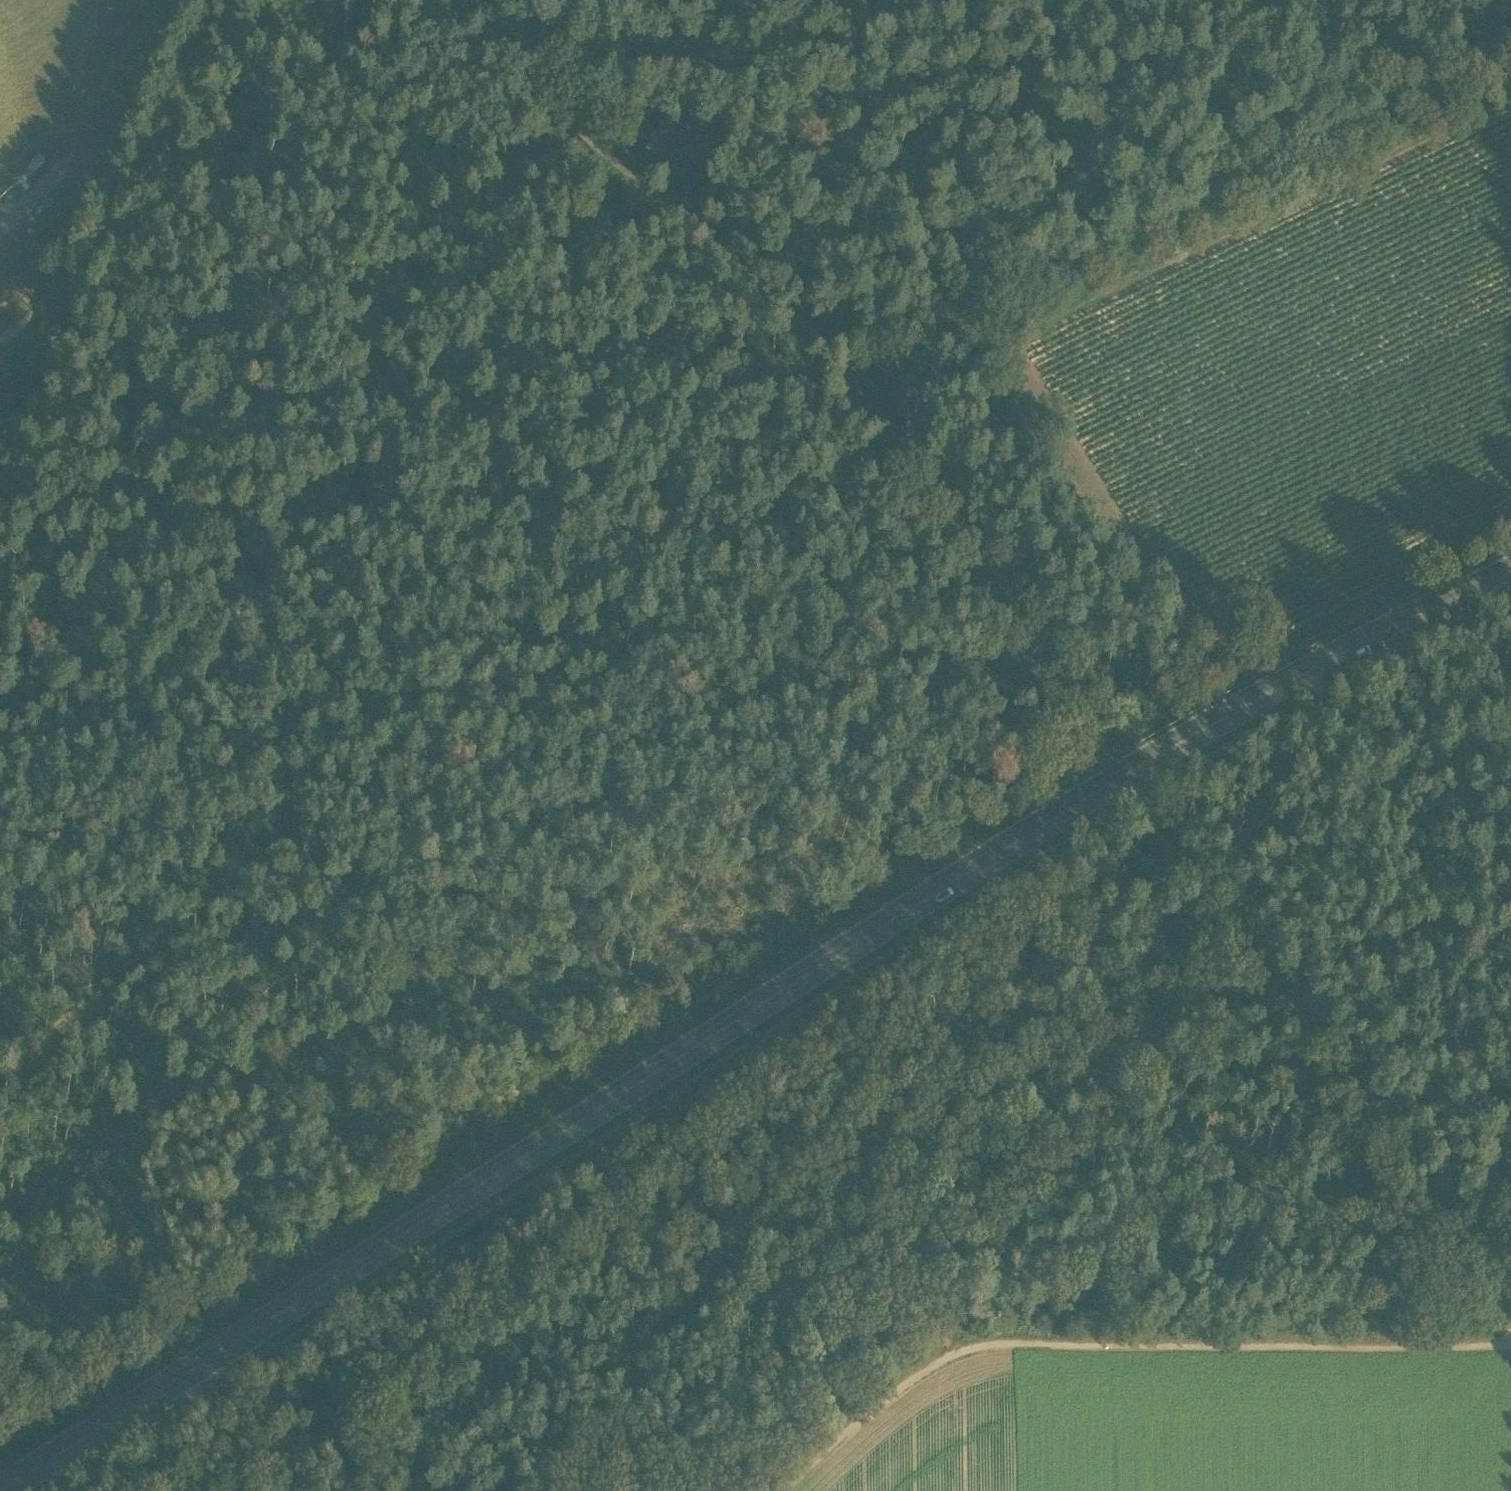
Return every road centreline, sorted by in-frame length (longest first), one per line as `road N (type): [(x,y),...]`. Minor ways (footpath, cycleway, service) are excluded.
road 1 (secondary): [(1,1490),(1123,776),(1510,574)]
road 2 (track): [(1510,64),(849,357)]
road 3 (track): [(403,0),(683,216),(849,357)]
road 4 (track): [(966,1346),(1510,1338)]
road 5 (track): [(238,0),(0,470)]
road 6 (track): [(849,357),(1123,776)]
road 7 (track): [(1510,1298),(1310,1033)]
road 8 (track): [(1310,1033),(1123,776)]
road 9 (track): [(806,1490),(966,1346)]

